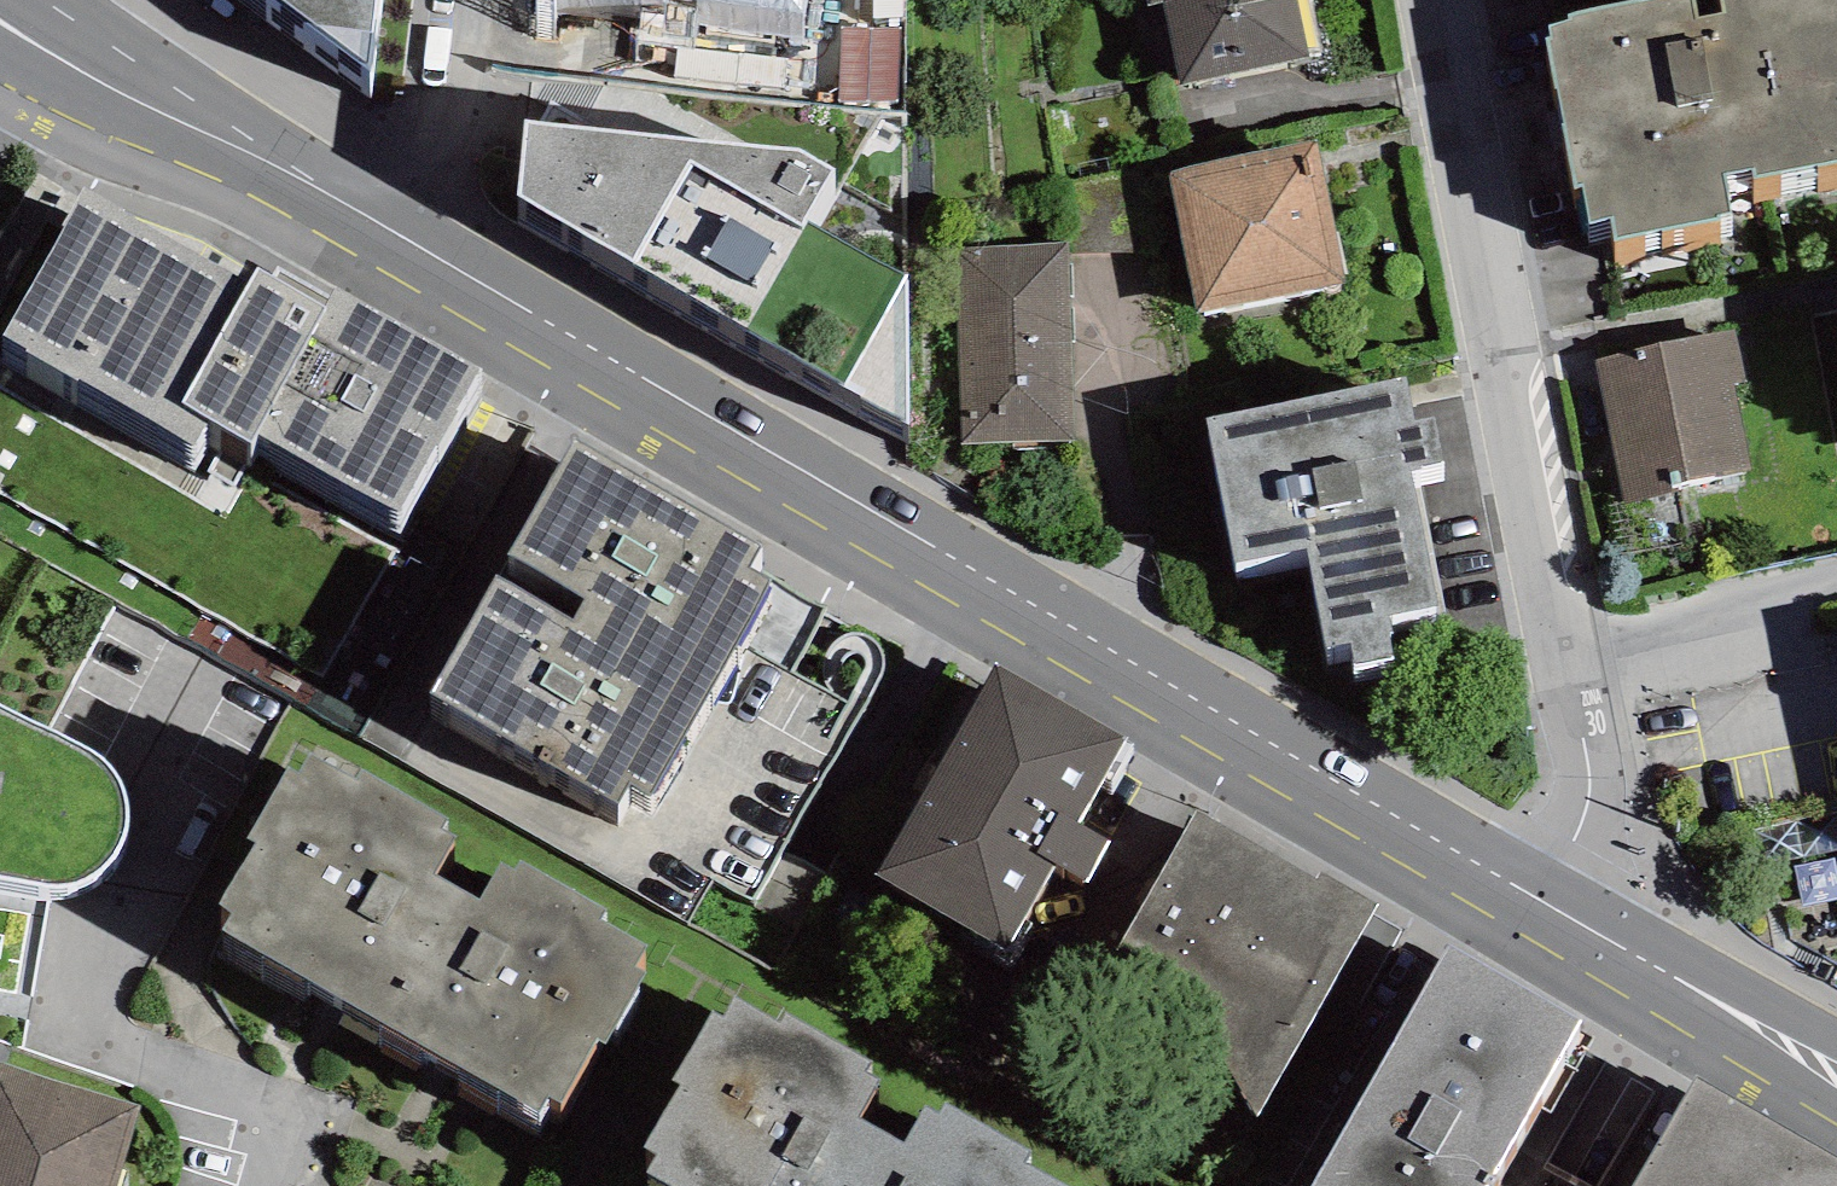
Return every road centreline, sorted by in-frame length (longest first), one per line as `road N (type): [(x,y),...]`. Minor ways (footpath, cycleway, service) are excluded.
road 1 (secondary): [(1517,916),(378,245)]
road 2 (residential): [(1432,0),(1573,745),(1575,791),(1562,831),(1517,916)]
road 3 (secondary): [(378,245),(16,33)]
road 4 (secondary): [(1836,1106),(1517,916)]
road 5 (residential): [(449,0),(429,154),(378,245)]

